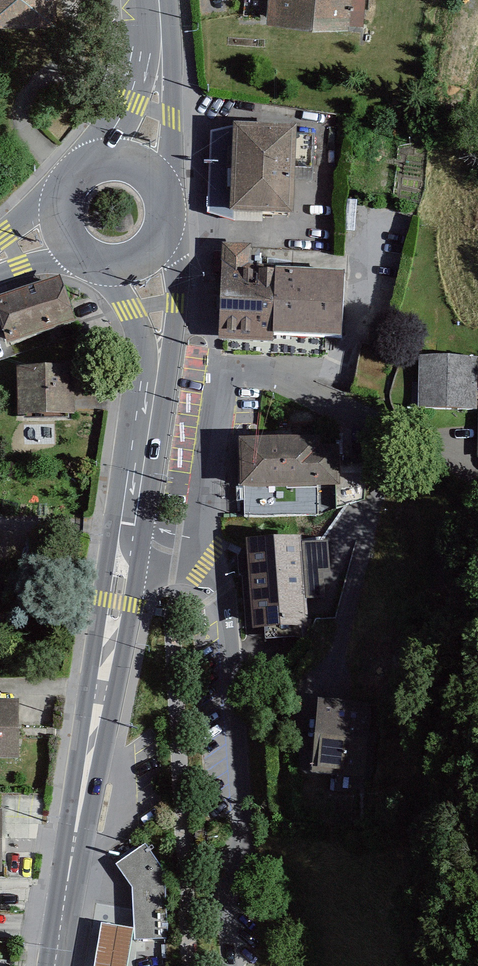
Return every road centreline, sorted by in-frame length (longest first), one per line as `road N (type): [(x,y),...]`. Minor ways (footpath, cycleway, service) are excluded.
road 1 (residential): [(477,479),(265,370),(247,372),(228,383),(222,408),(201,559)]
road 2 (secondary): [(55,965),(130,537)]
road 3 (residential): [(201,559),(224,599),(244,809),(228,906),(234,965)]
road 4 (secondary): [(170,193),(159,0)]
road 5 (secondary): [(156,0),(122,113),(95,159)]
road 6 (secondary): [(130,537),(154,384)]
road 7 (secondary): [(154,384),(171,325),(169,241)]

